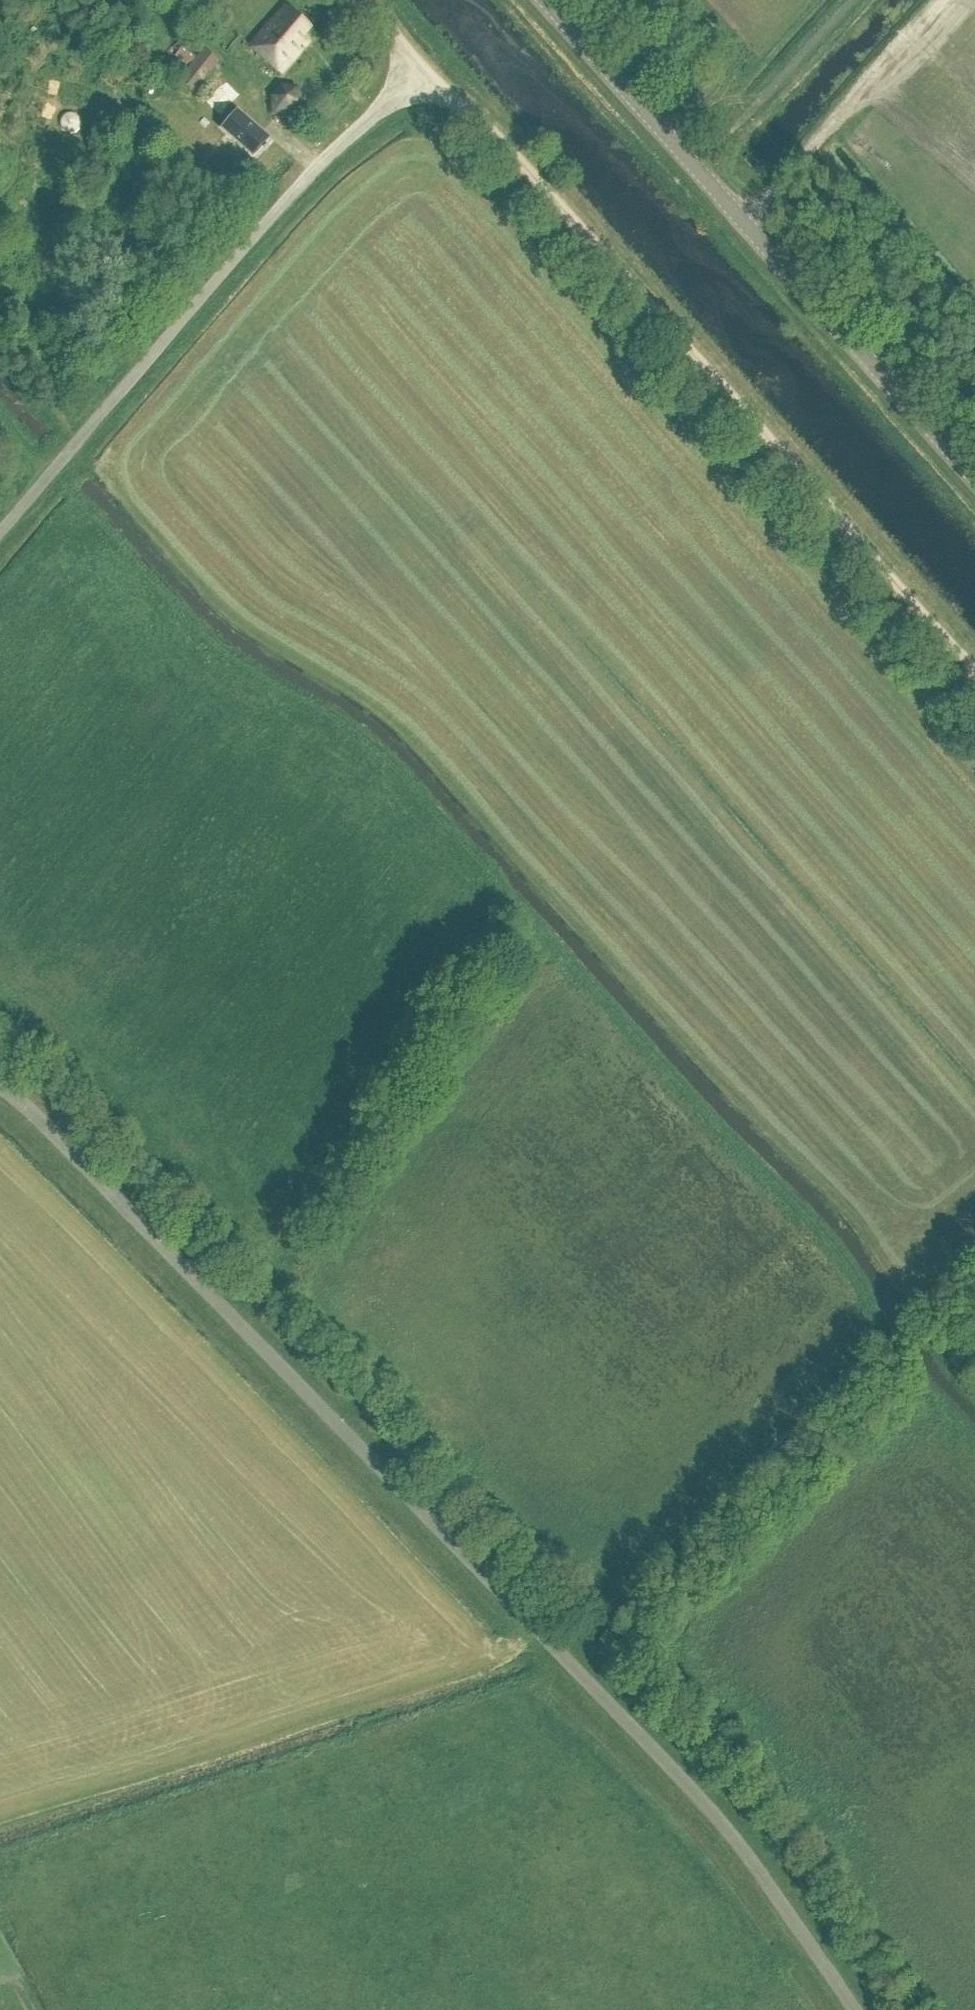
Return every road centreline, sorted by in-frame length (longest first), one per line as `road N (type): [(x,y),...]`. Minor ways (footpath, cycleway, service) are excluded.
road 1 (unclassified): [(856,2009),(721,1823),(45,1124),(0,1088)]
road 2 (track): [(362,0),(390,41),(535,184),(974,680)]
road 3 (tertiary): [(974,472),(547,0)]
road 4 (unclassified): [(0,536),(303,180),(418,66)]
road 5 (track): [(744,222),(937,0)]

